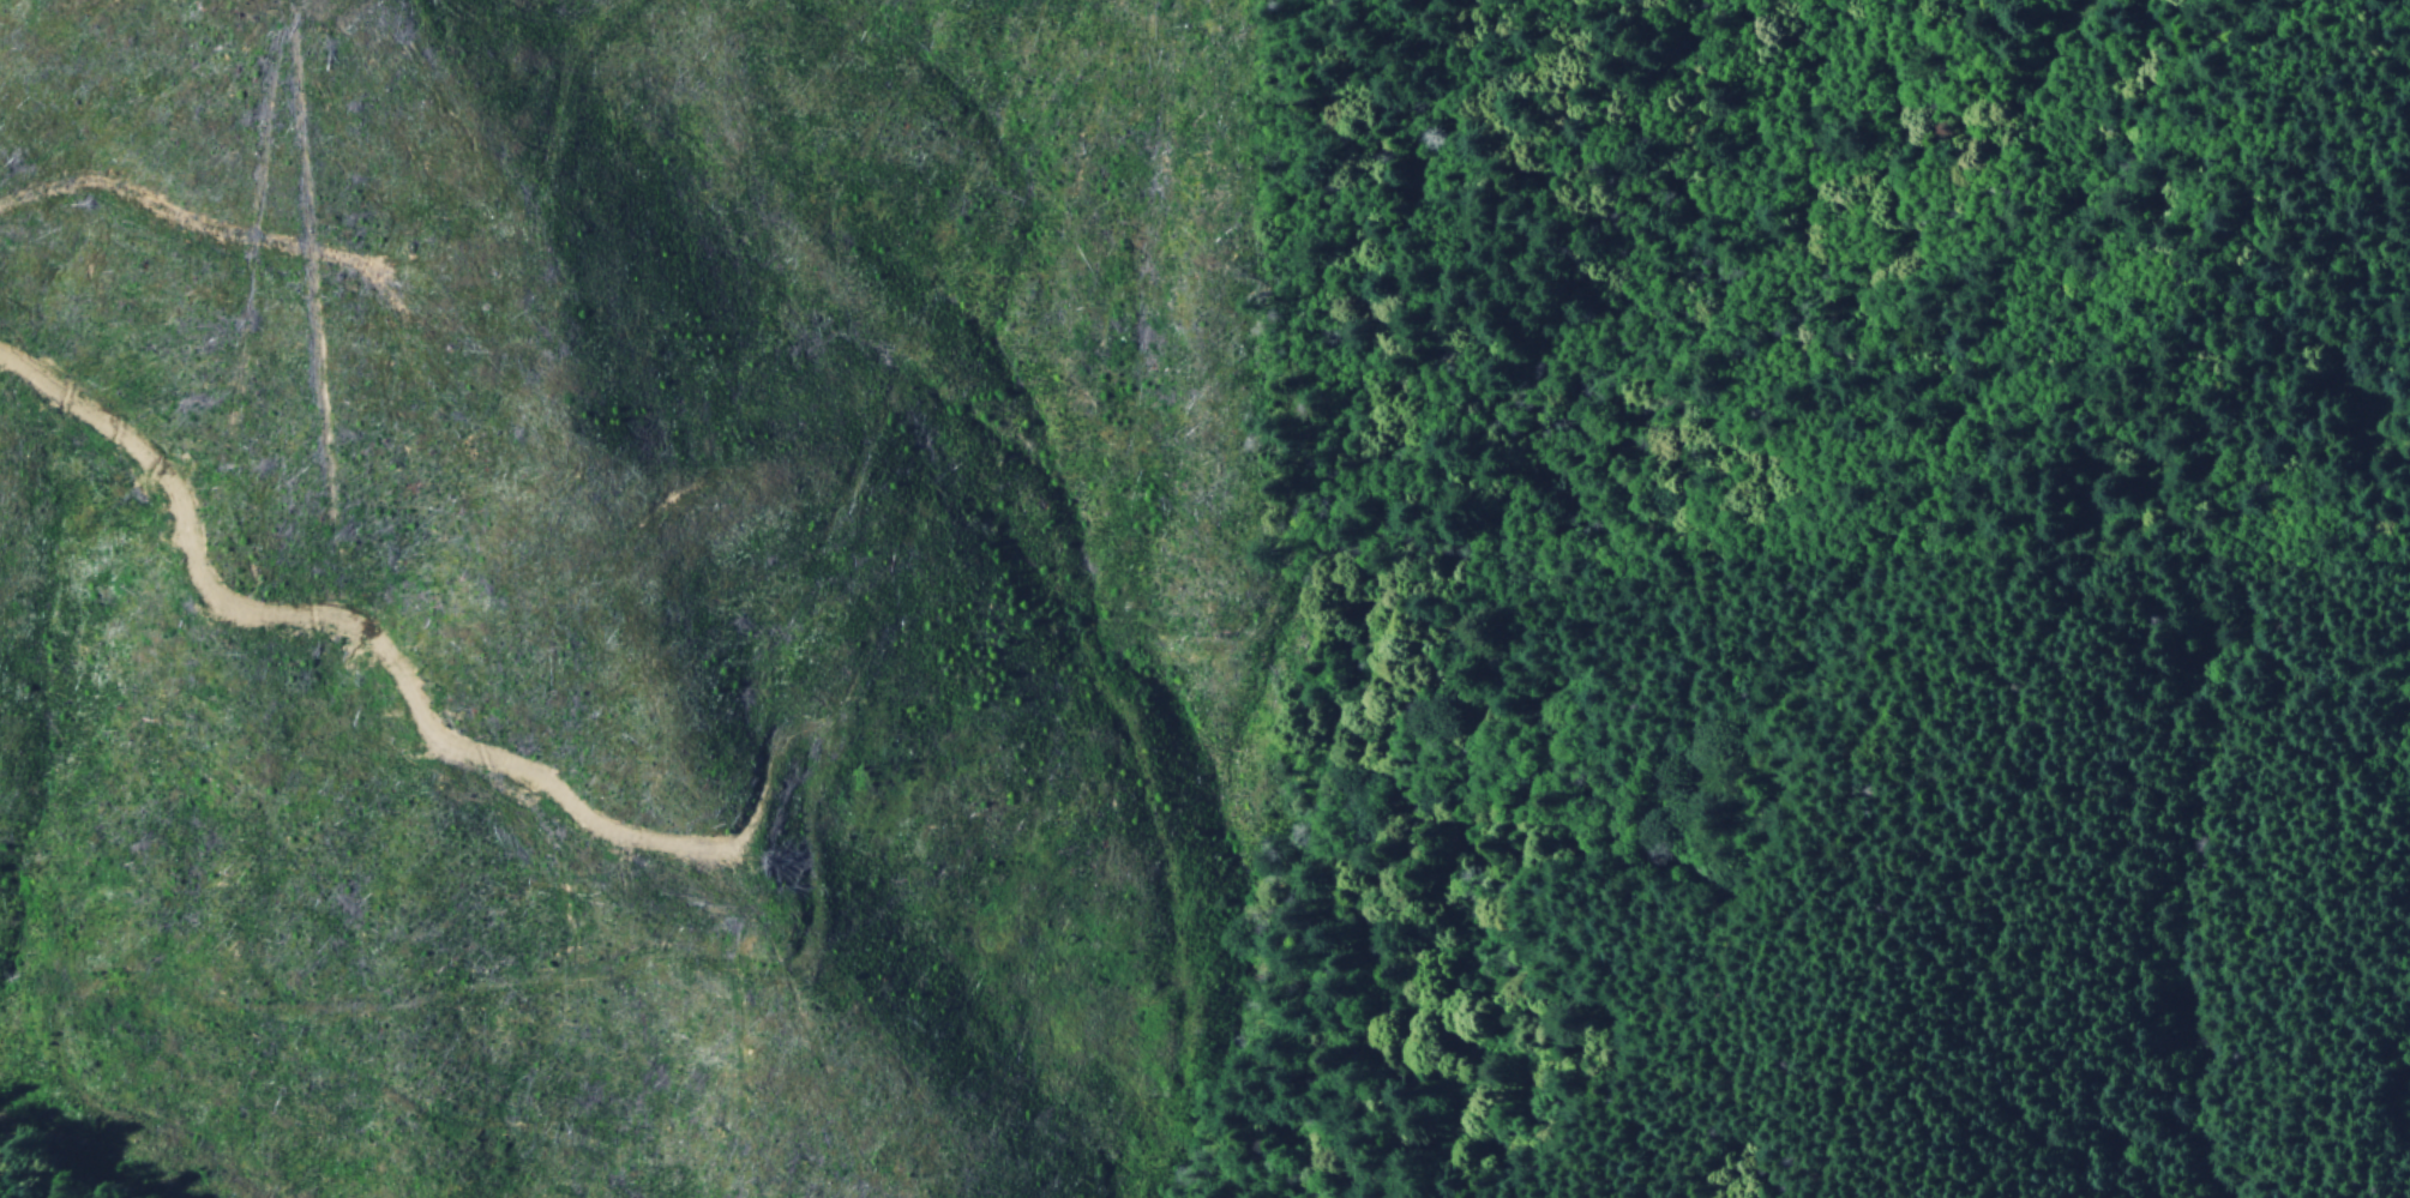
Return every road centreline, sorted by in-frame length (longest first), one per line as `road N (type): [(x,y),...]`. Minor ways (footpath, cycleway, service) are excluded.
road 1 (residential): [(0,1038),(20,976),(114,939),(704,1029),(829,973),(849,910),(798,833),(691,793),(533,793),(367,729),(306,615),(173,601),(0,429)]
road 2 (residential): [(1779,1197),(1799,1140),(2003,746),(2081,696),(2193,688),(2274,726),(2394,809),(2409,811)]
road 3 (residential): [(129,1197),(28,1151),(0,1089)]

